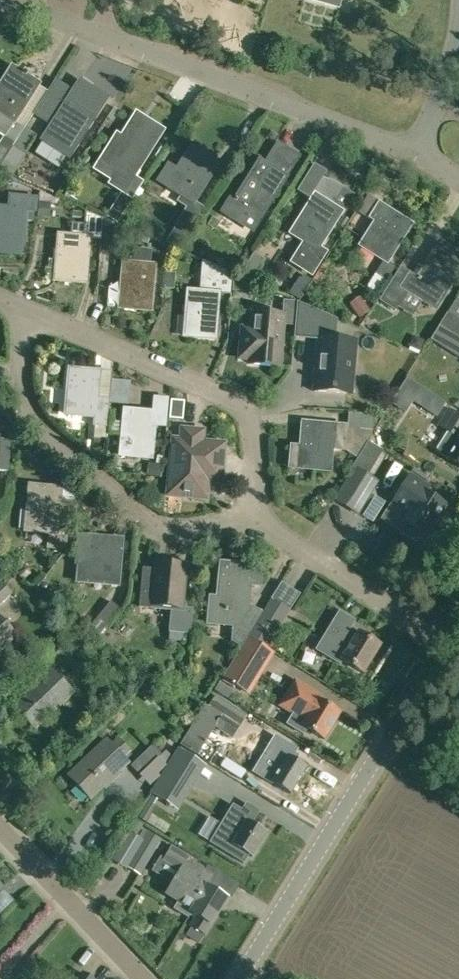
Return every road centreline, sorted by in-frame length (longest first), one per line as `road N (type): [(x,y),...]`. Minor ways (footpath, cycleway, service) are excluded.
road 1 (residential): [(8,0),(417,154)]
road 2 (tertiary): [(237,978),(447,639)]
road 3 (residential): [(253,519),(157,526),(33,422),(22,396),(20,309)]
road 4 (residential): [(253,519),(248,415),(240,401),(20,309)]
road 5 (residential): [(447,639),(253,519)]
road 6 (residential): [(145,978),(0,825)]

